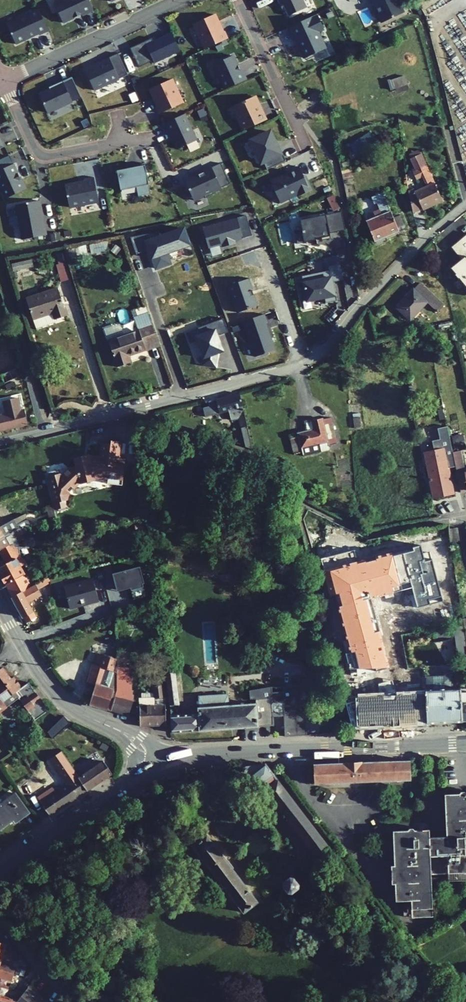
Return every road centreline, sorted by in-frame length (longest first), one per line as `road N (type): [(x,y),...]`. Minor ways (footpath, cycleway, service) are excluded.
road 1 (residential): [(0,443),(312,358),(465,203)]
road 2 (tertiary): [(154,767),(195,755),(465,742)]
road 3 (residential): [(3,80),(176,0)]
road 4 (tertiary): [(154,767),(0,871)]
road 5 (tertiary): [(22,643),(56,694),(129,736),(154,767)]
road 6 (residential): [(3,80),(38,154),(132,142)]
road 7 (residential): [(239,0),(304,142)]

